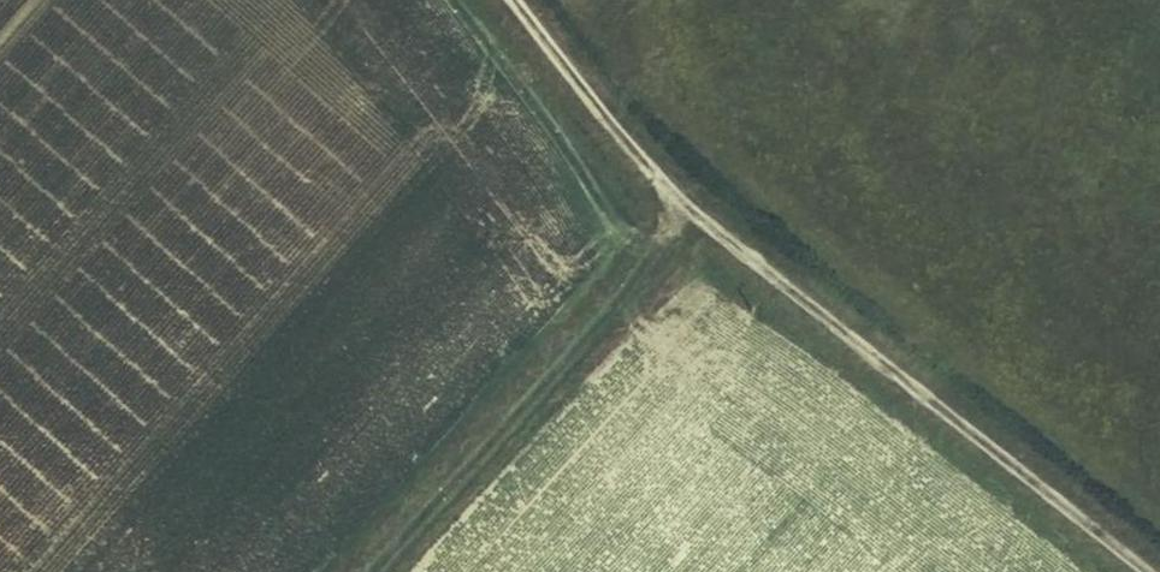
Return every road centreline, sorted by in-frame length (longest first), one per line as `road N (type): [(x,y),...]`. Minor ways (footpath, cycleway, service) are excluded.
road 1 (unclassified): [(527,0),(676,186),(1158,571)]
road 2 (track): [(676,186),(645,267),(378,571)]

